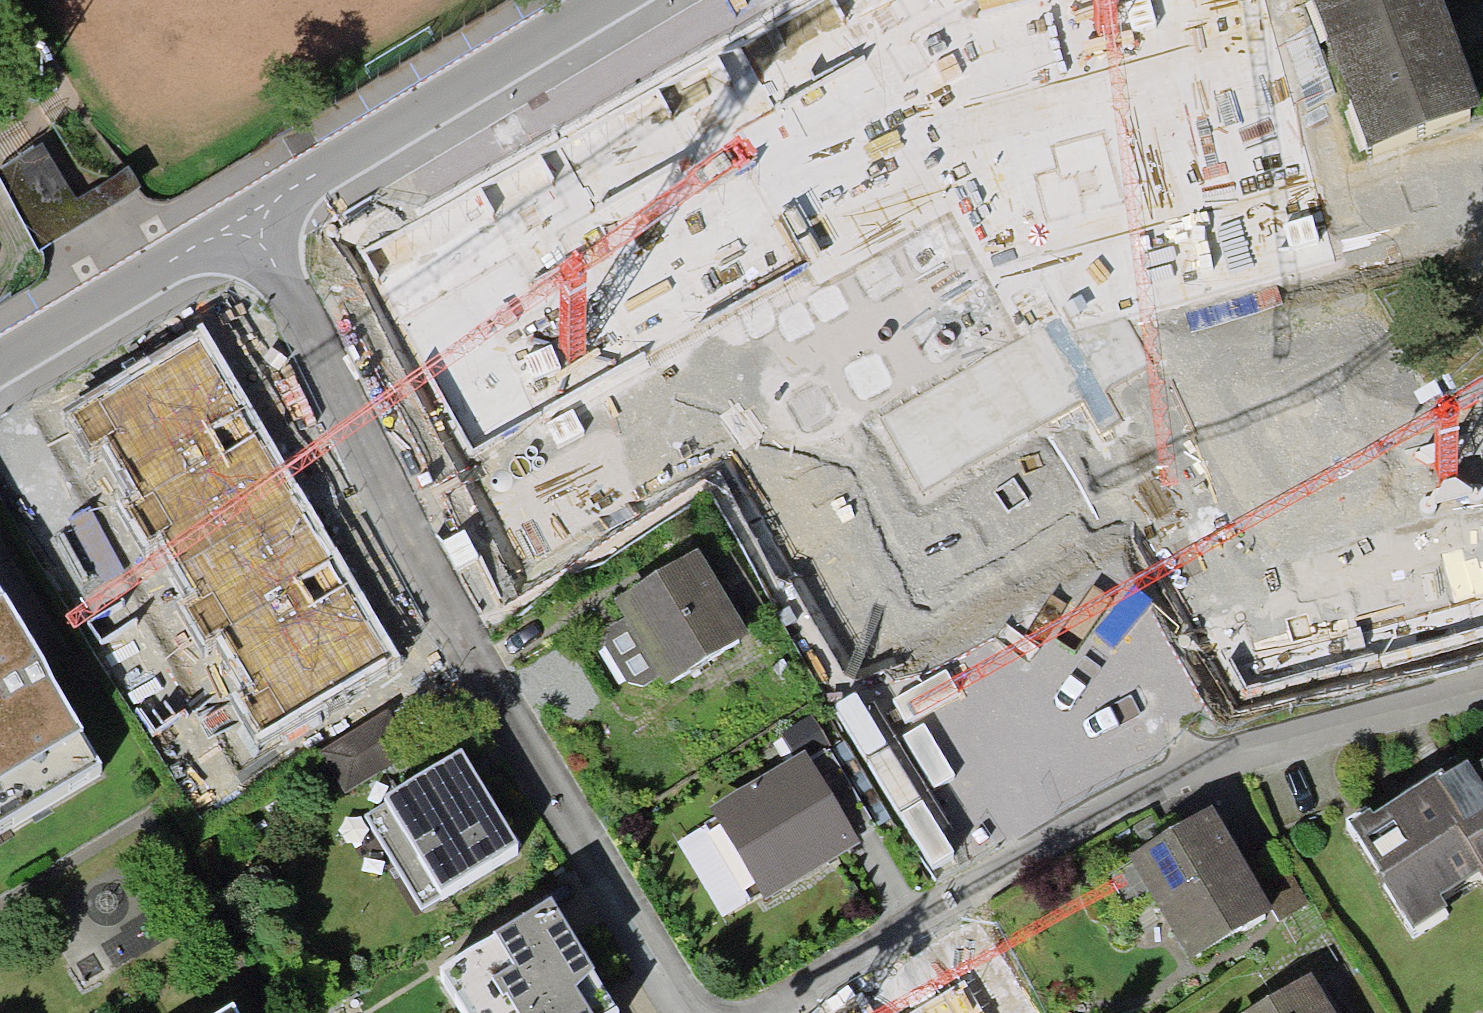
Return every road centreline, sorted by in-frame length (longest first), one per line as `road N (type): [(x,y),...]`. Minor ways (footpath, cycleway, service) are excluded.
road 1 (residential): [(257,199),(467,636),(689,1012)]
road 2 (residential): [(751,1012),(1161,786),(1482,689)]
road 3 (residential): [(606,0),(257,199)]
road 4 (residential): [(257,199),(0,355)]

